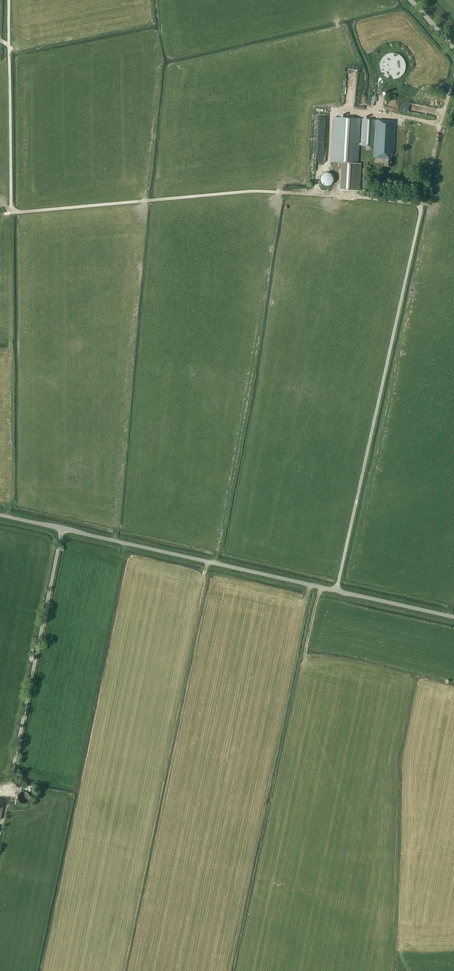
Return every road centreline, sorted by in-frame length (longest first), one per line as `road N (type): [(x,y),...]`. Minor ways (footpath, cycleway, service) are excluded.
road 1 (unclassified): [(453,617),(0,516)]

